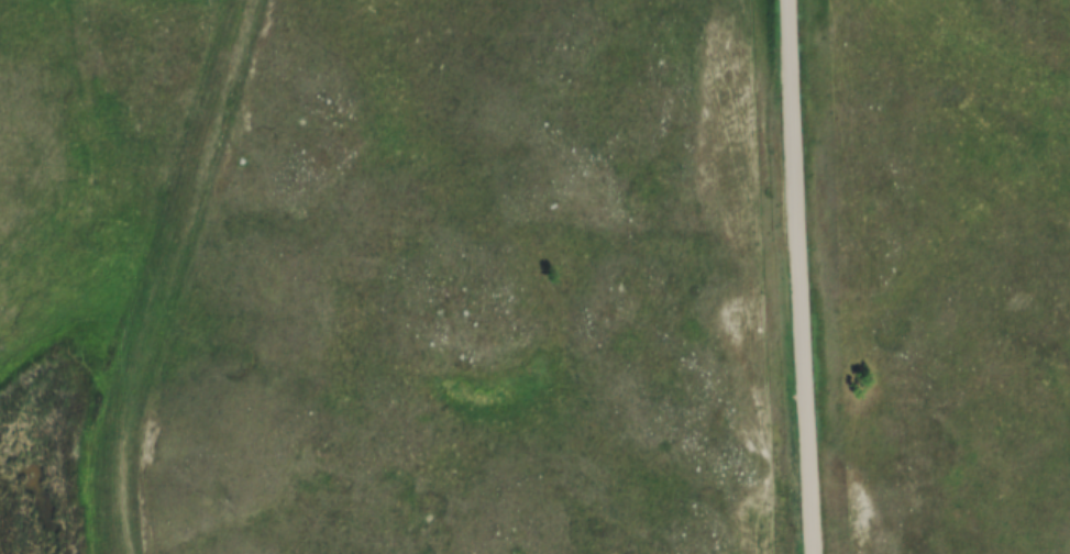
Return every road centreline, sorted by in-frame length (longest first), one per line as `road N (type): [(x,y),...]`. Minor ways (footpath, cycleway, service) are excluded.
road 1 (residential): [(819,553),(791,0)]

